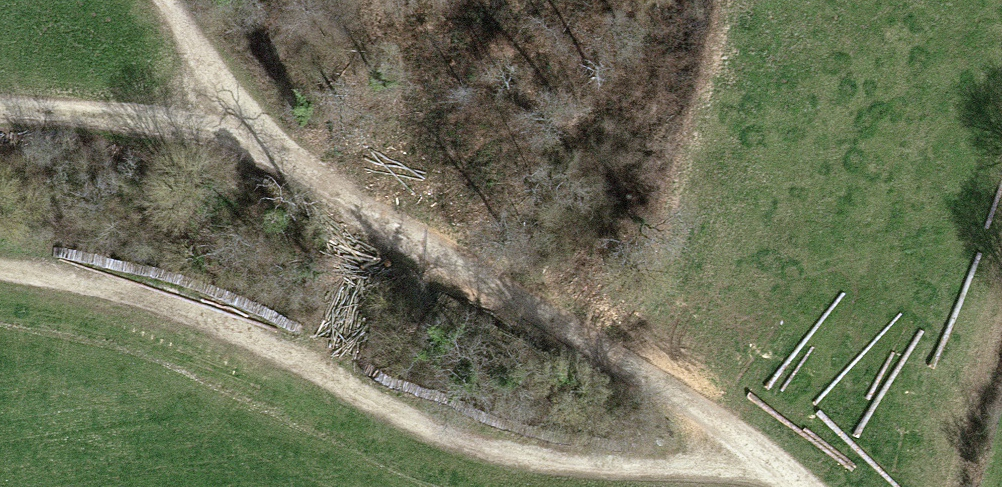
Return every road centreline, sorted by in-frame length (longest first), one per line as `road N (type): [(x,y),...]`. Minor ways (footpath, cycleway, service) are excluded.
road 1 (track): [(0,278),(145,304),(251,344),(435,439),(527,467),(748,486)]
road 2 (track): [(807,486),(582,329),(263,155)]
road 3 (track): [(0,107),(181,120),(263,155)]
road 4 (track): [(263,155),(155,0)]

